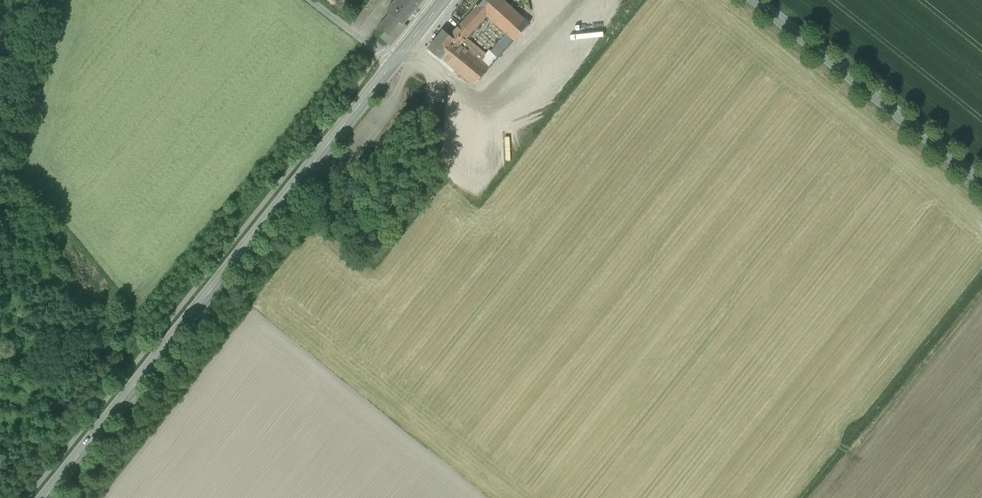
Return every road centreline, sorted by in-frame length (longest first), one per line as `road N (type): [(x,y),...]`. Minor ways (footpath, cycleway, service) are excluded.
road 1 (primary): [(43,497),(393,63)]
road 2 (tertiary): [(755,0),(981,181)]
road 3 (track): [(981,290),(818,495)]

